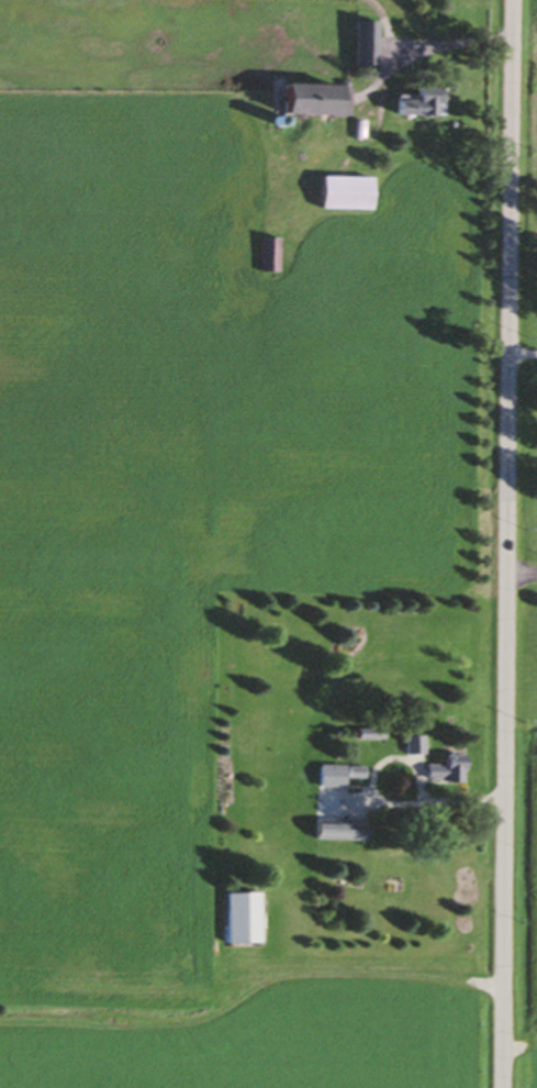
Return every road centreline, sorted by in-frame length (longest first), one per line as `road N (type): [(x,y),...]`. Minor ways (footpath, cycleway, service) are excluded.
road 1 (residential): [(512,0),(507,1087)]

